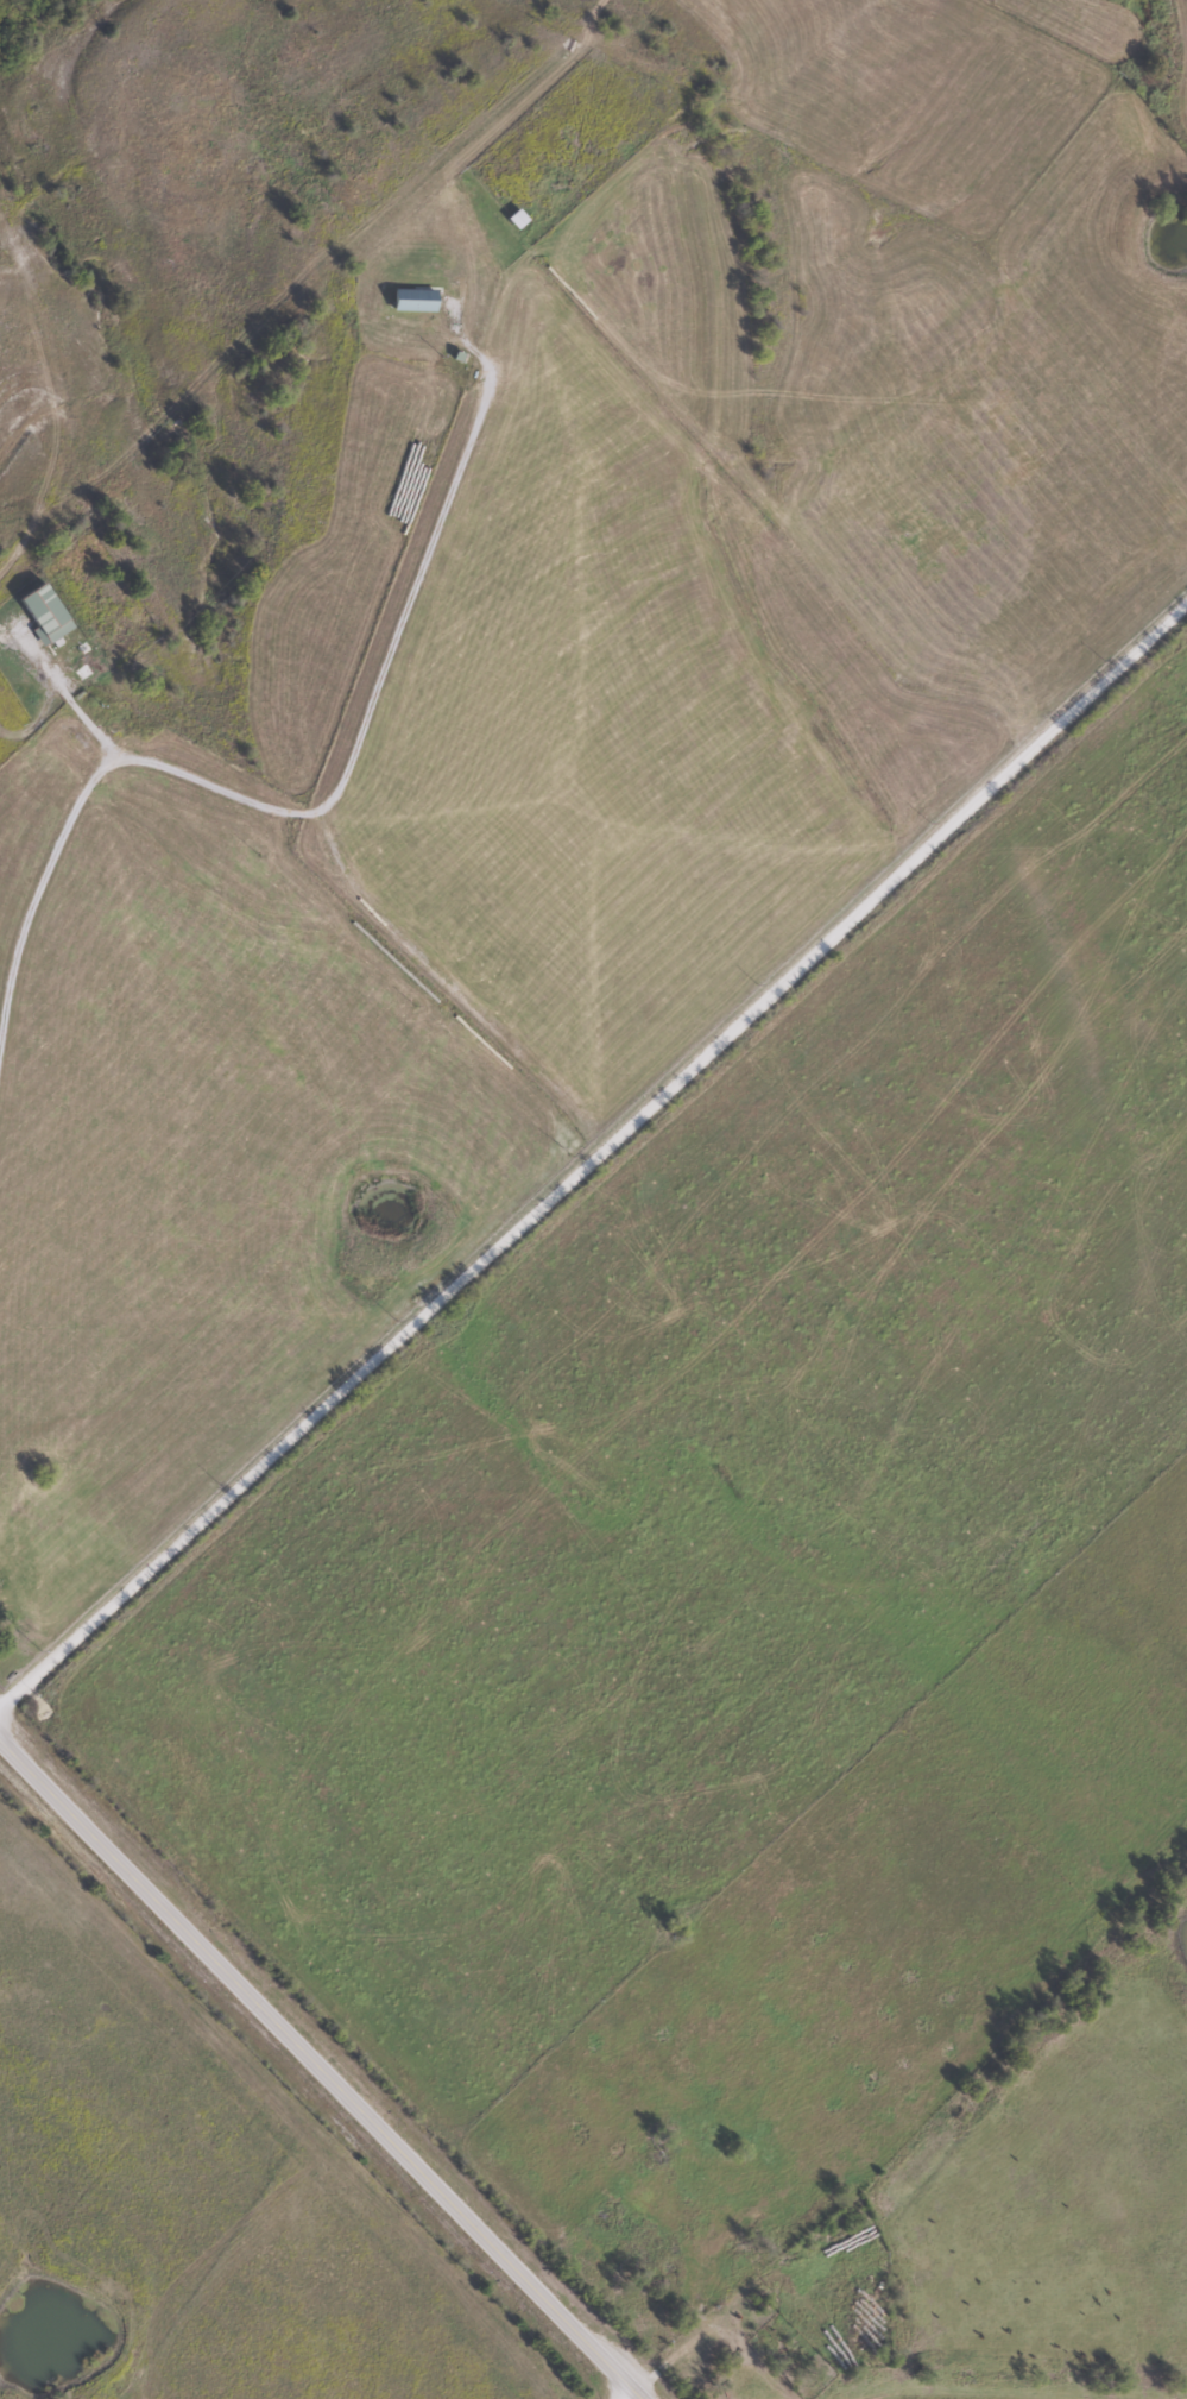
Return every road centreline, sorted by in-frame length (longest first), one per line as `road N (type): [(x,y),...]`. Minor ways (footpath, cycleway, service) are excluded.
road 1 (residential): [(0,1713),(1186,598)]
road 2 (secondary): [(0,1737),(639,2398)]

